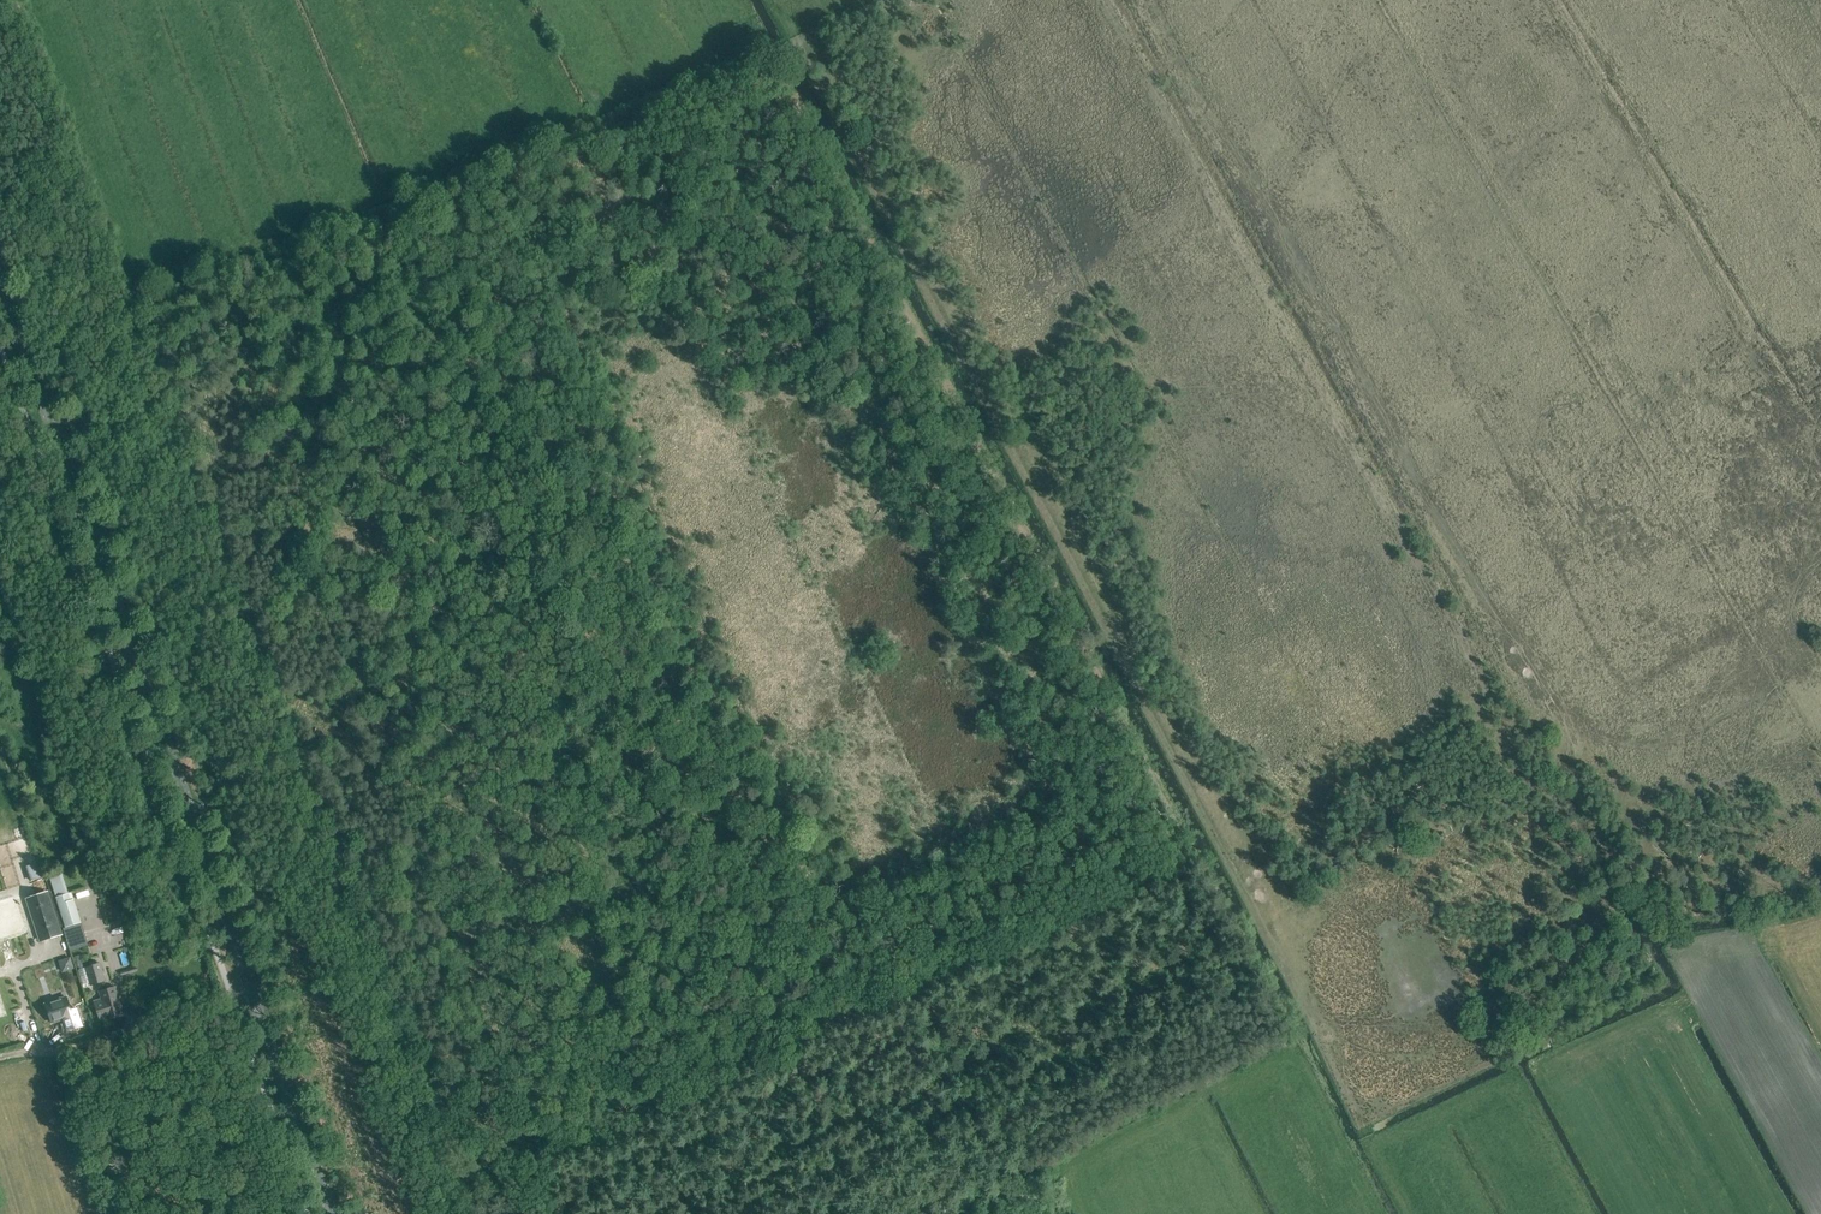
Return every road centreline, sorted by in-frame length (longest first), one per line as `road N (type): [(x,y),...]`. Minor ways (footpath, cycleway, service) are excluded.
road 1 (secondary): [(332,1213),(0,272)]
road 2 (track): [(0,1061),(72,1049),(231,999)]

